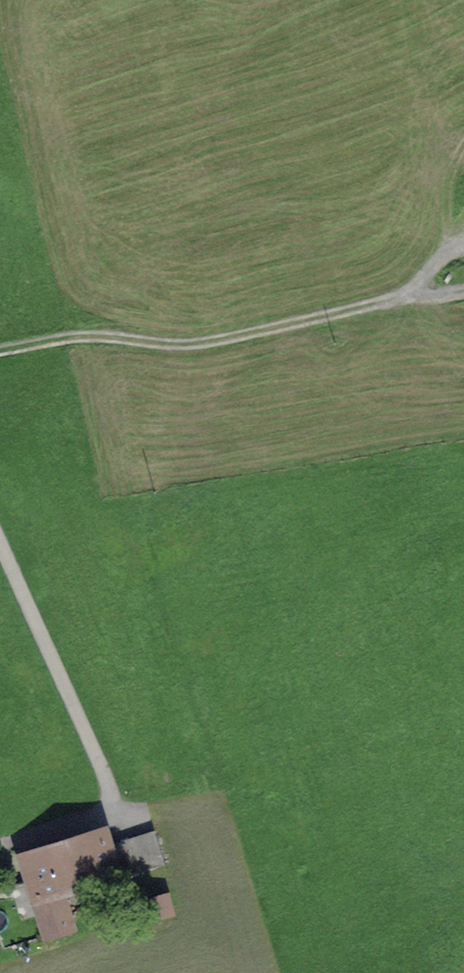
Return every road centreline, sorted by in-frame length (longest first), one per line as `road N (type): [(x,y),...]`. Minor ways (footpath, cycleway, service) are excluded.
road 1 (track): [(403,304),(195,348),(87,339),(0,355)]
road 2 (unclassified): [(0,543),(113,801),(112,813)]
road 3 (track): [(463,143),(432,189),(442,263)]

